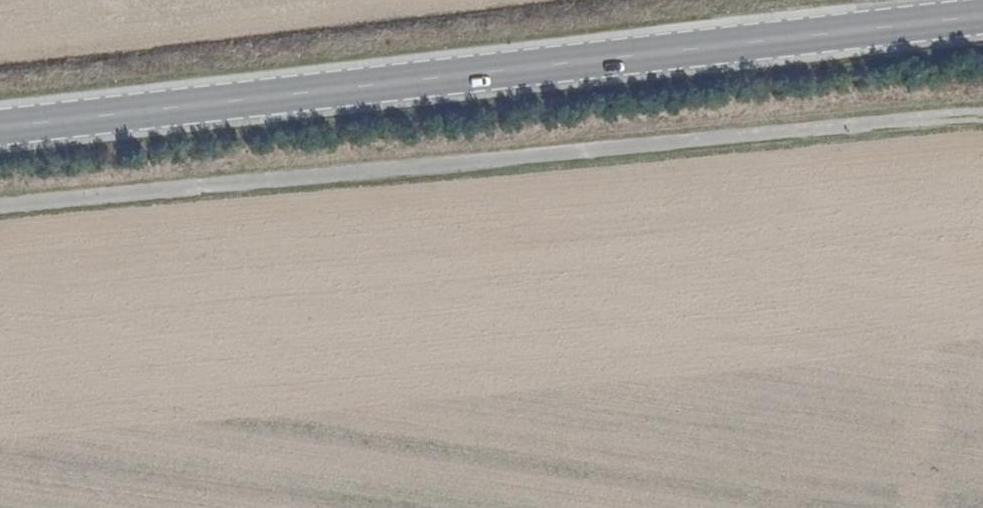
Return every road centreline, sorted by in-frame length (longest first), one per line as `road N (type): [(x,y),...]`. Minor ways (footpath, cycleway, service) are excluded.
road 1 (primary): [(982,13),(0,128)]
road 2 (track): [(982,116),(0,187)]

